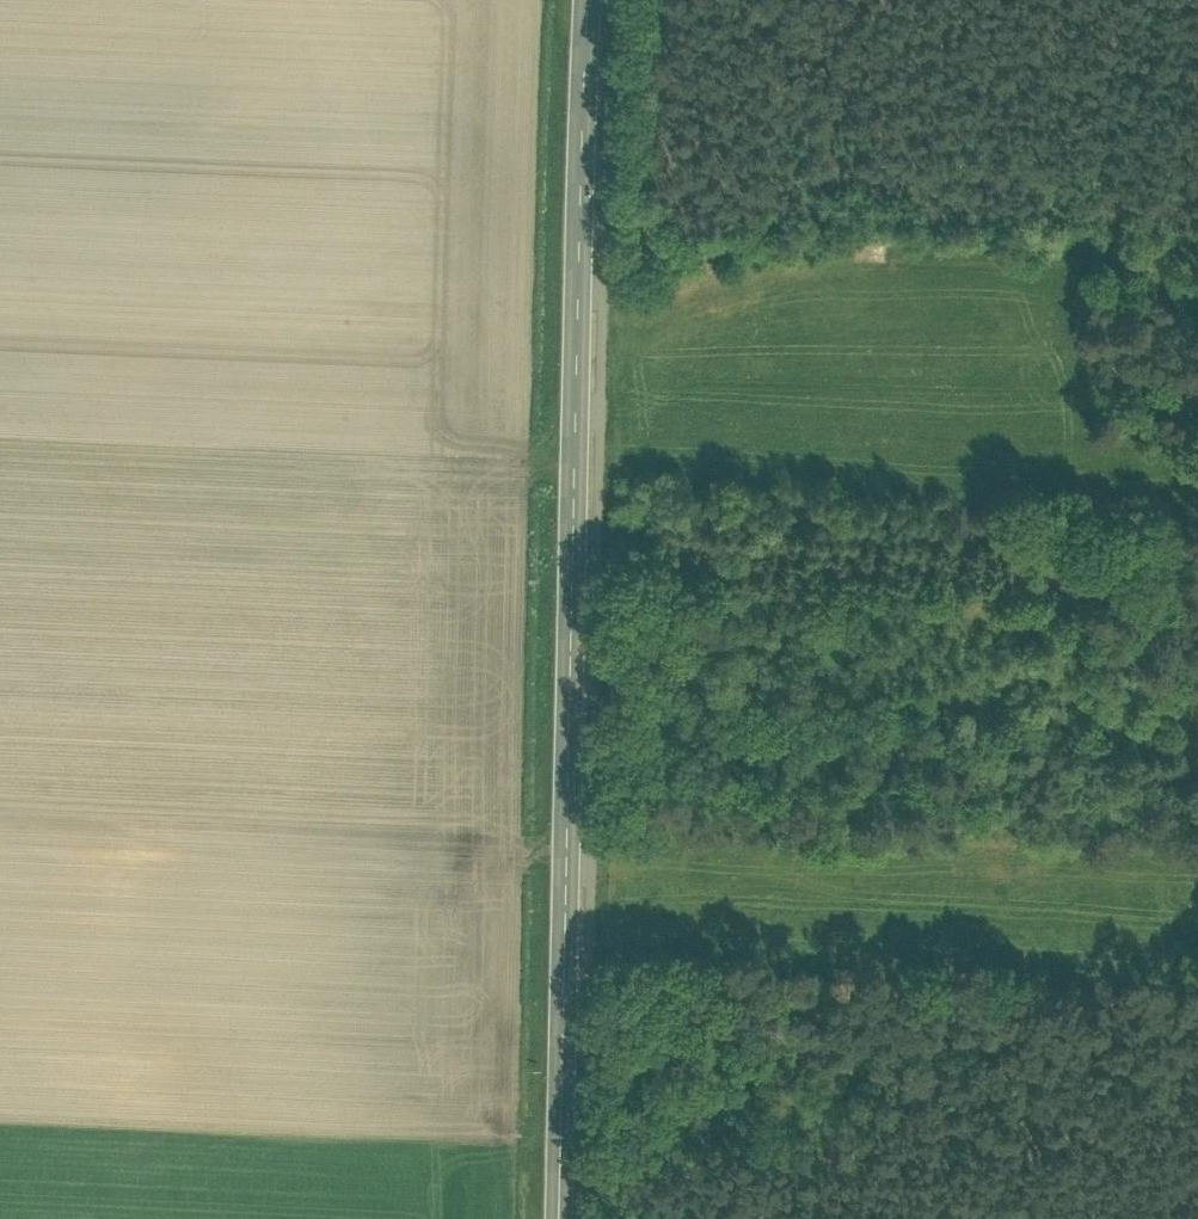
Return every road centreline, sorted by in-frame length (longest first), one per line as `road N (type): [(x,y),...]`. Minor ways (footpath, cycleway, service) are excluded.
road 1 (secondary): [(556,1218),(585,0)]

